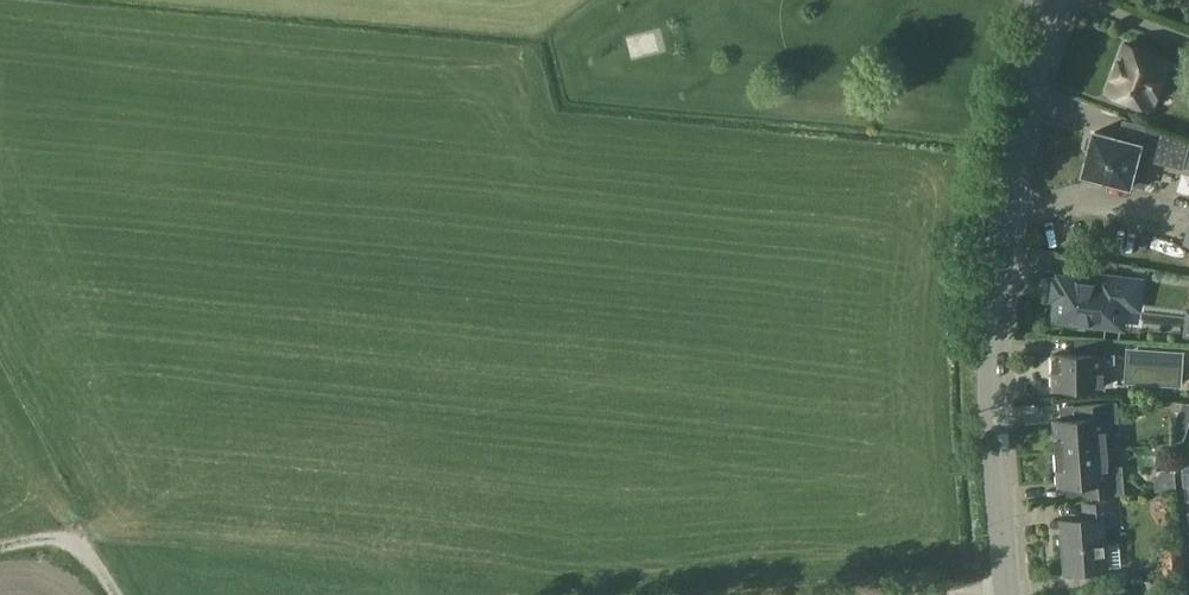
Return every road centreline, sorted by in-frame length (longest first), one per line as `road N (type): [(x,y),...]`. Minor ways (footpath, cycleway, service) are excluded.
road 1 (residential): [(1009,594),(992,373),(995,291),(1021,90),(1051,0)]

